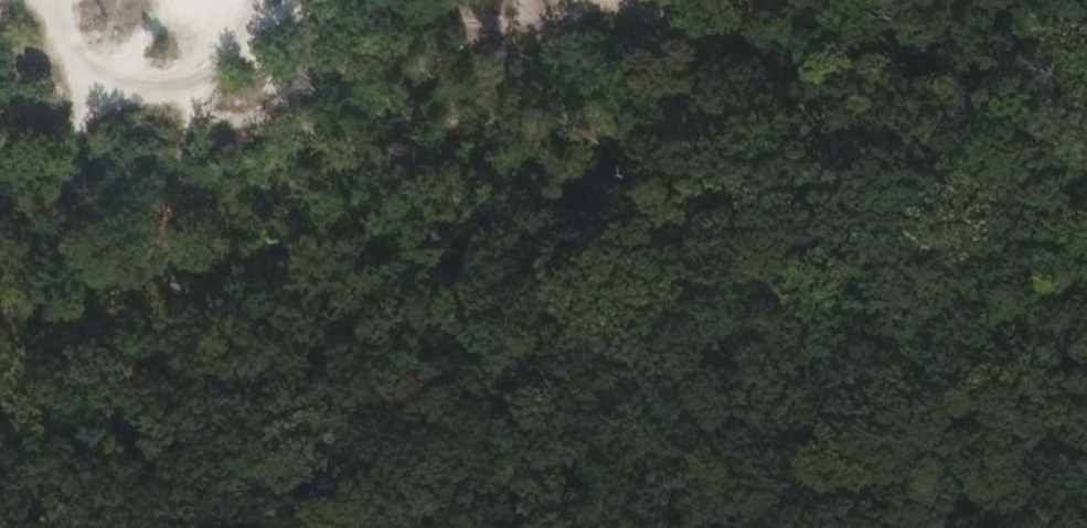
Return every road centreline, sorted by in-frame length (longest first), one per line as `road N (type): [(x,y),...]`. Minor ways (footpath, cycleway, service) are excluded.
road 1 (track): [(439,527),(1031,0)]
road 2 (track): [(481,527),(737,507),(877,455),(1086,343)]

